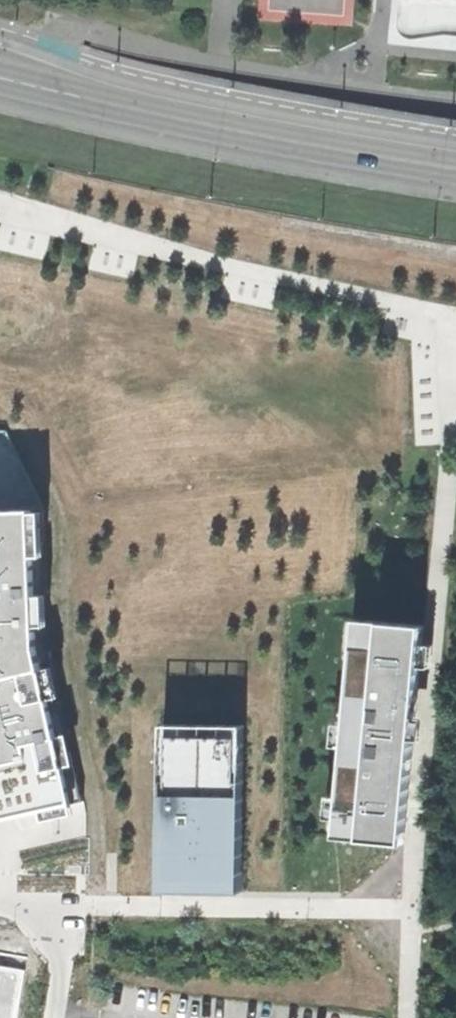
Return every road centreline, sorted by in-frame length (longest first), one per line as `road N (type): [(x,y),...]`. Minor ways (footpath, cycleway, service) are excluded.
road 1 (residential): [(455,171),(0,75)]
road 2 (residential): [(0,905),(44,931),(56,960),(53,1017)]

